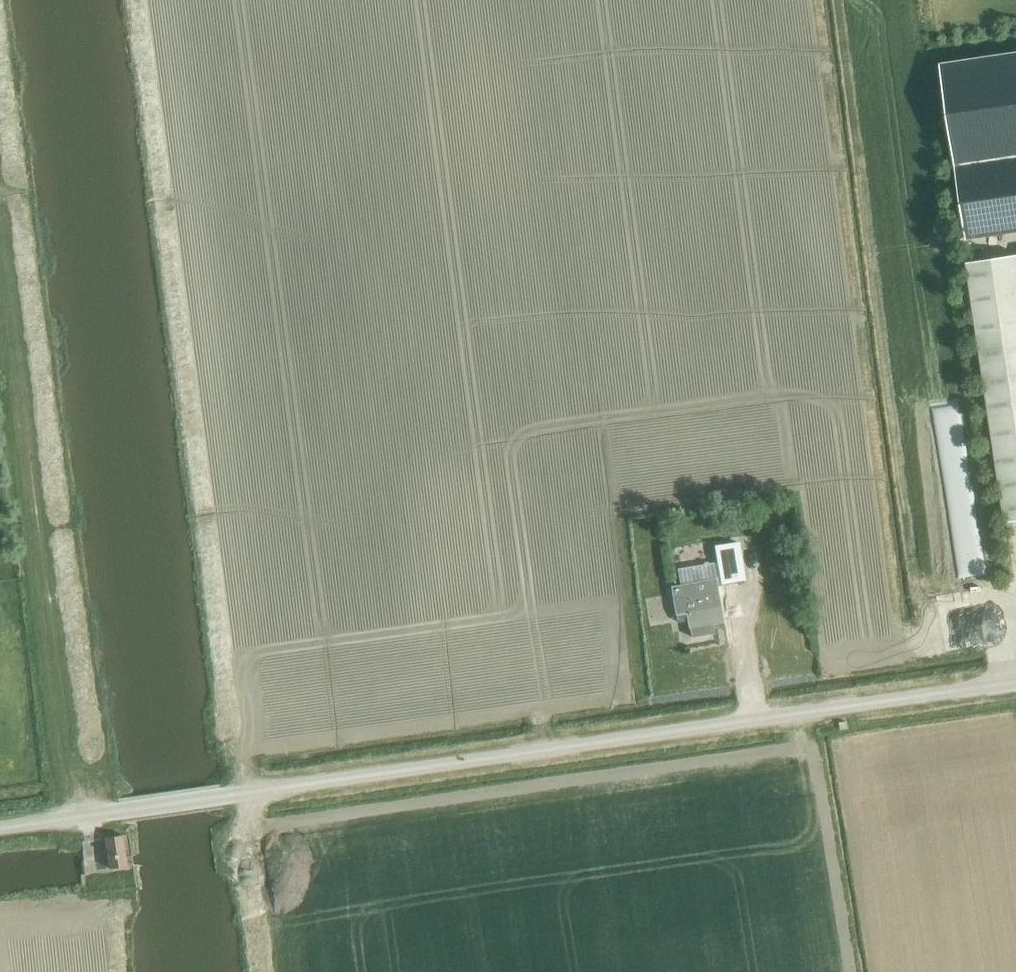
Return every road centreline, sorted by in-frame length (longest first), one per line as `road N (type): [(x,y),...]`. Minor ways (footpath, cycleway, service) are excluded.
road 1 (unclassified): [(0,827),(1015,679)]

